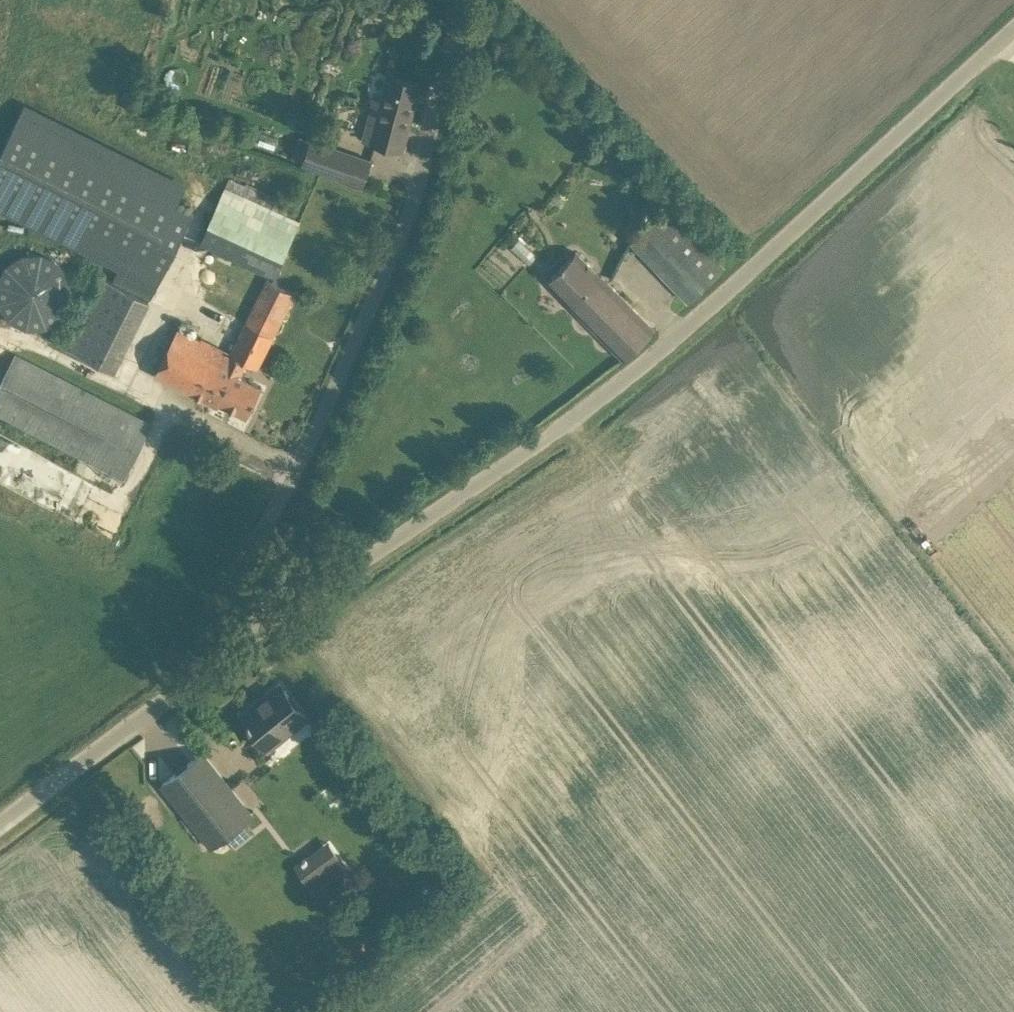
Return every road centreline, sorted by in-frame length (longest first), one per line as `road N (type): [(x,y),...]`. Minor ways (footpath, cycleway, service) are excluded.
road 1 (unclassified): [(270,630),(680,334),(1013,28)]
road 2 (unclassified): [(270,630),(247,557),(375,309),(419,201),(465,0)]
road 3 (unclassified): [(0,824),(270,630)]

